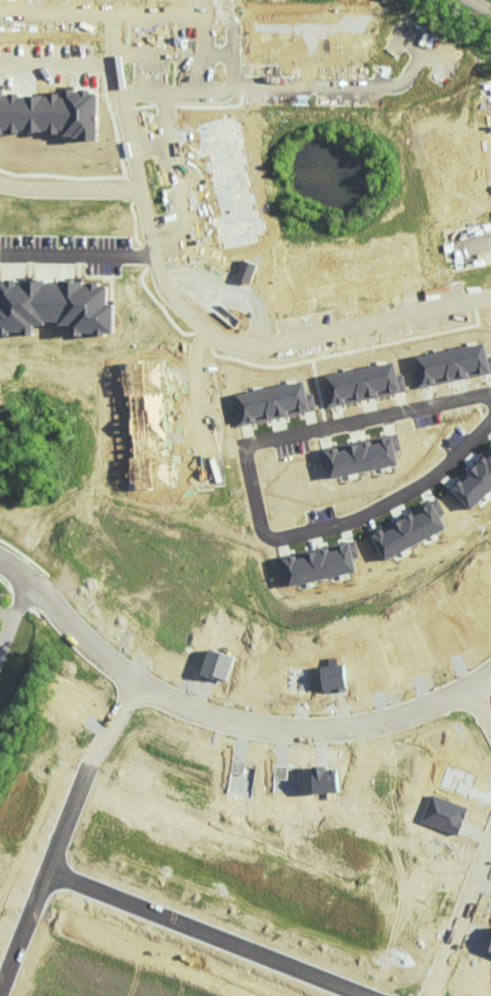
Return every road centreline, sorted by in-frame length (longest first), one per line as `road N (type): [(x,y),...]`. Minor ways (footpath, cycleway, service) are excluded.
road 1 (residential): [(490,298),(274,344),(224,343),(164,288),(114,66),(115,15)]
road 2 (residential): [(490,420),(436,473),(365,515),(286,537),(260,527),(246,453),(254,444),(490,393)]
road 3 (residential): [(490,675),(398,714),(322,729),(248,724),(135,684),(0,562)]
road 4 (residential): [(365,995),(47,870)]
road 5 (residential): [(135,684),(90,766),(0,988)]
road 6 (residential): [(490,836),(427,995)]
road 7 (residential): [(143,187),(0,185)]

